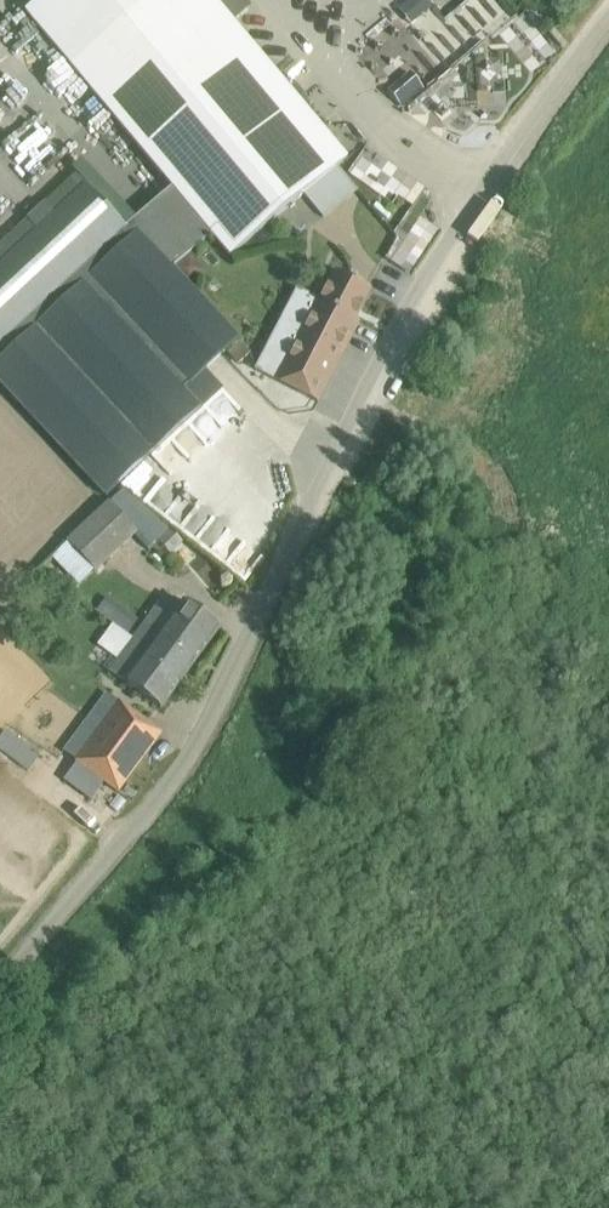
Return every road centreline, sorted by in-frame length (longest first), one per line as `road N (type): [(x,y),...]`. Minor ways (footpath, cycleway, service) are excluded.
road 1 (unclassified): [(0,986),(184,764),(402,317),(495,169),(608,15)]

